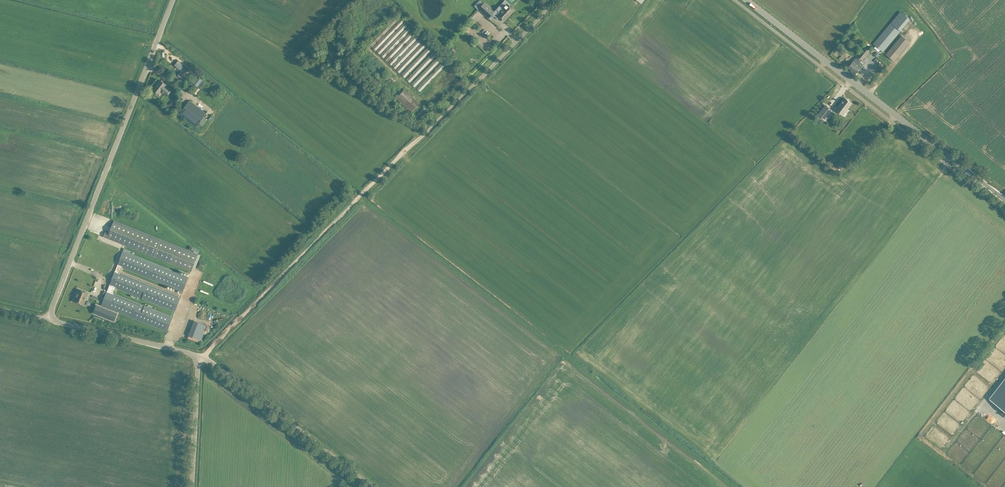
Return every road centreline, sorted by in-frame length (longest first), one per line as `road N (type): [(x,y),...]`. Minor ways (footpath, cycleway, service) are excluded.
road 1 (unclassified): [(49,320),(173,0)]
road 2 (tertiary): [(1004,201),(745,0)]
road 3 (track): [(358,199),(198,357)]
road 4 (unclassified): [(366,486),(198,357)]
road 5 (unclassified): [(409,148),(553,0)]
road 6 (unclassified): [(198,357),(49,320)]
road 7 (unclassified): [(191,486),(198,357)]

